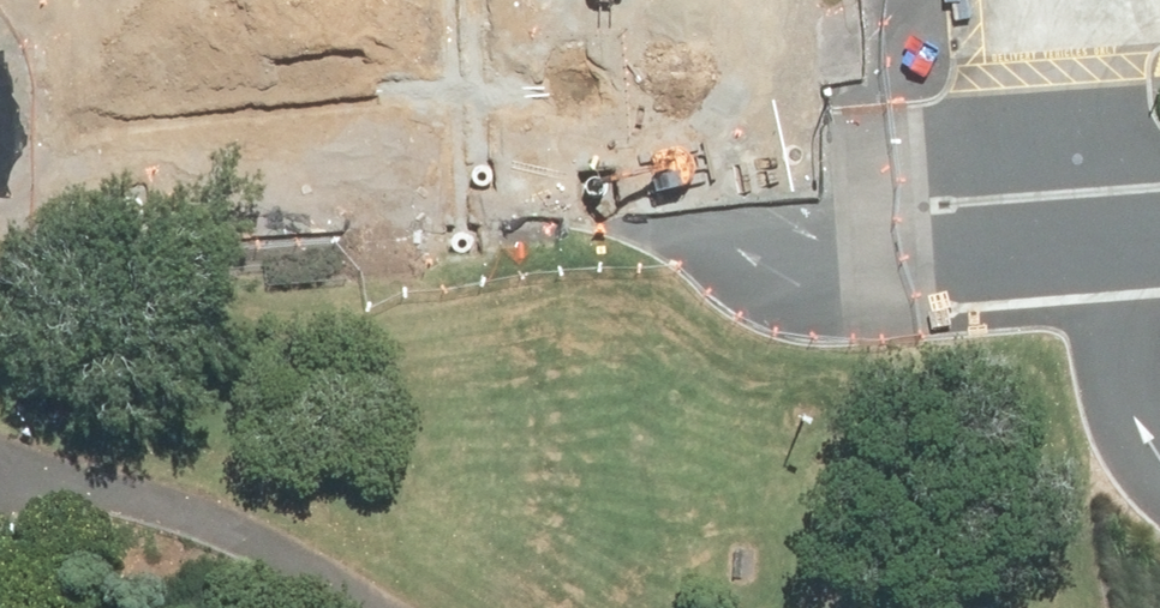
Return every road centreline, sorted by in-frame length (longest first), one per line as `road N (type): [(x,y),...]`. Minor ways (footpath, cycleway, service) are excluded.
road 1 (residential): [(65,219),(484,195)]
road 2 (residential): [(484,195),(830,166)]
road 3 (residential): [(65,219),(45,0)]
road 4 (residential): [(484,195),(468,0)]
road 5 (residential): [(815,0),(830,166)]

